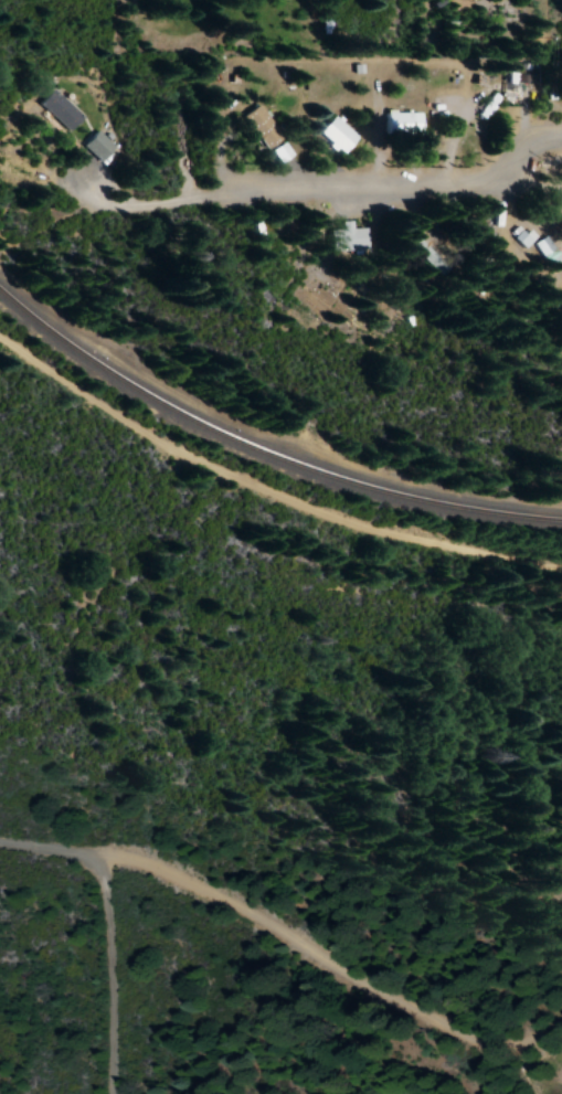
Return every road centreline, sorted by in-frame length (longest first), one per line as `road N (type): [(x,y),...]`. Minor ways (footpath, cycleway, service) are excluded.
road 1 (residential): [(0,838),(105,849),(199,881),(287,926),(399,1000),(508,1039),(533,1093)]
road 2 (residential): [(561,142),(459,187),(129,199)]
road 3 (residential): [(81,845),(109,886),(117,1093)]

